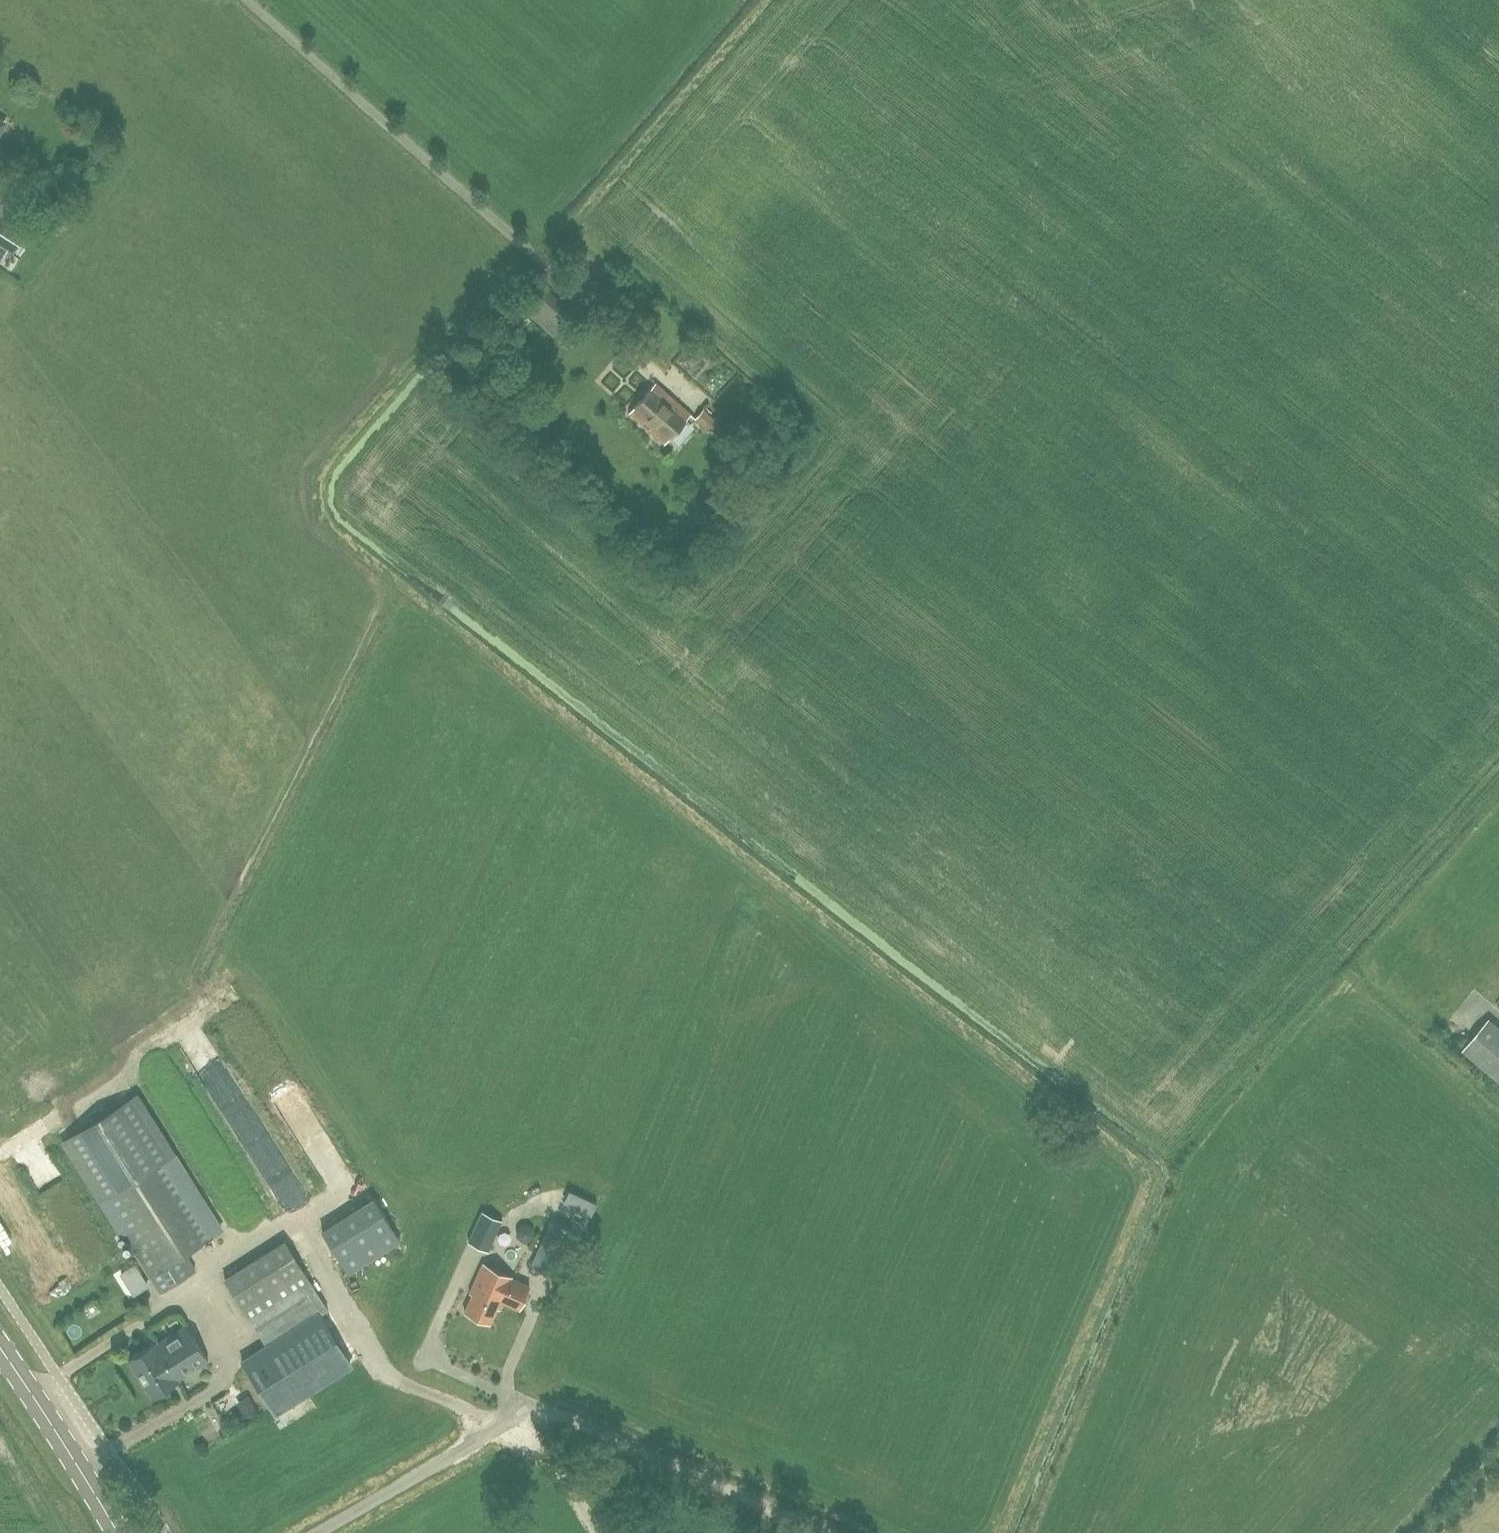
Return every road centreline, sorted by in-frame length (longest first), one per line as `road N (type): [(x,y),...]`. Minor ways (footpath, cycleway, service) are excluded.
road 1 (track): [(247,0),(526,248)]
road 2 (track): [(532,1416),(560,1419),(816,1532)]
road 3 (unclassified): [(318,1532),(503,1425),(532,1416)]
road 4 (secondary): [(117,1532),(0,1347)]

